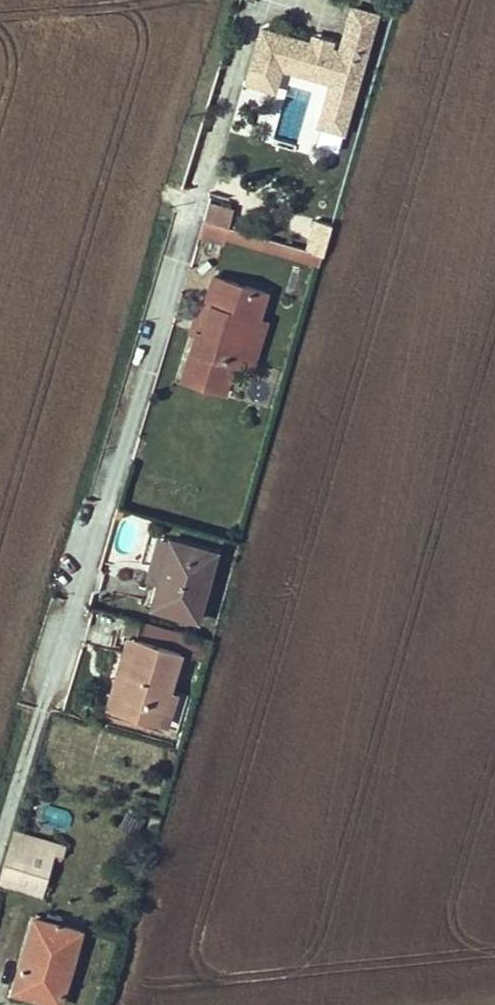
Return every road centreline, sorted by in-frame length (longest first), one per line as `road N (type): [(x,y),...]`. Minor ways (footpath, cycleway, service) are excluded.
road 1 (residential): [(0,798),(181,196)]
road 2 (track): [(213,0),(165,183),(181,196)]

